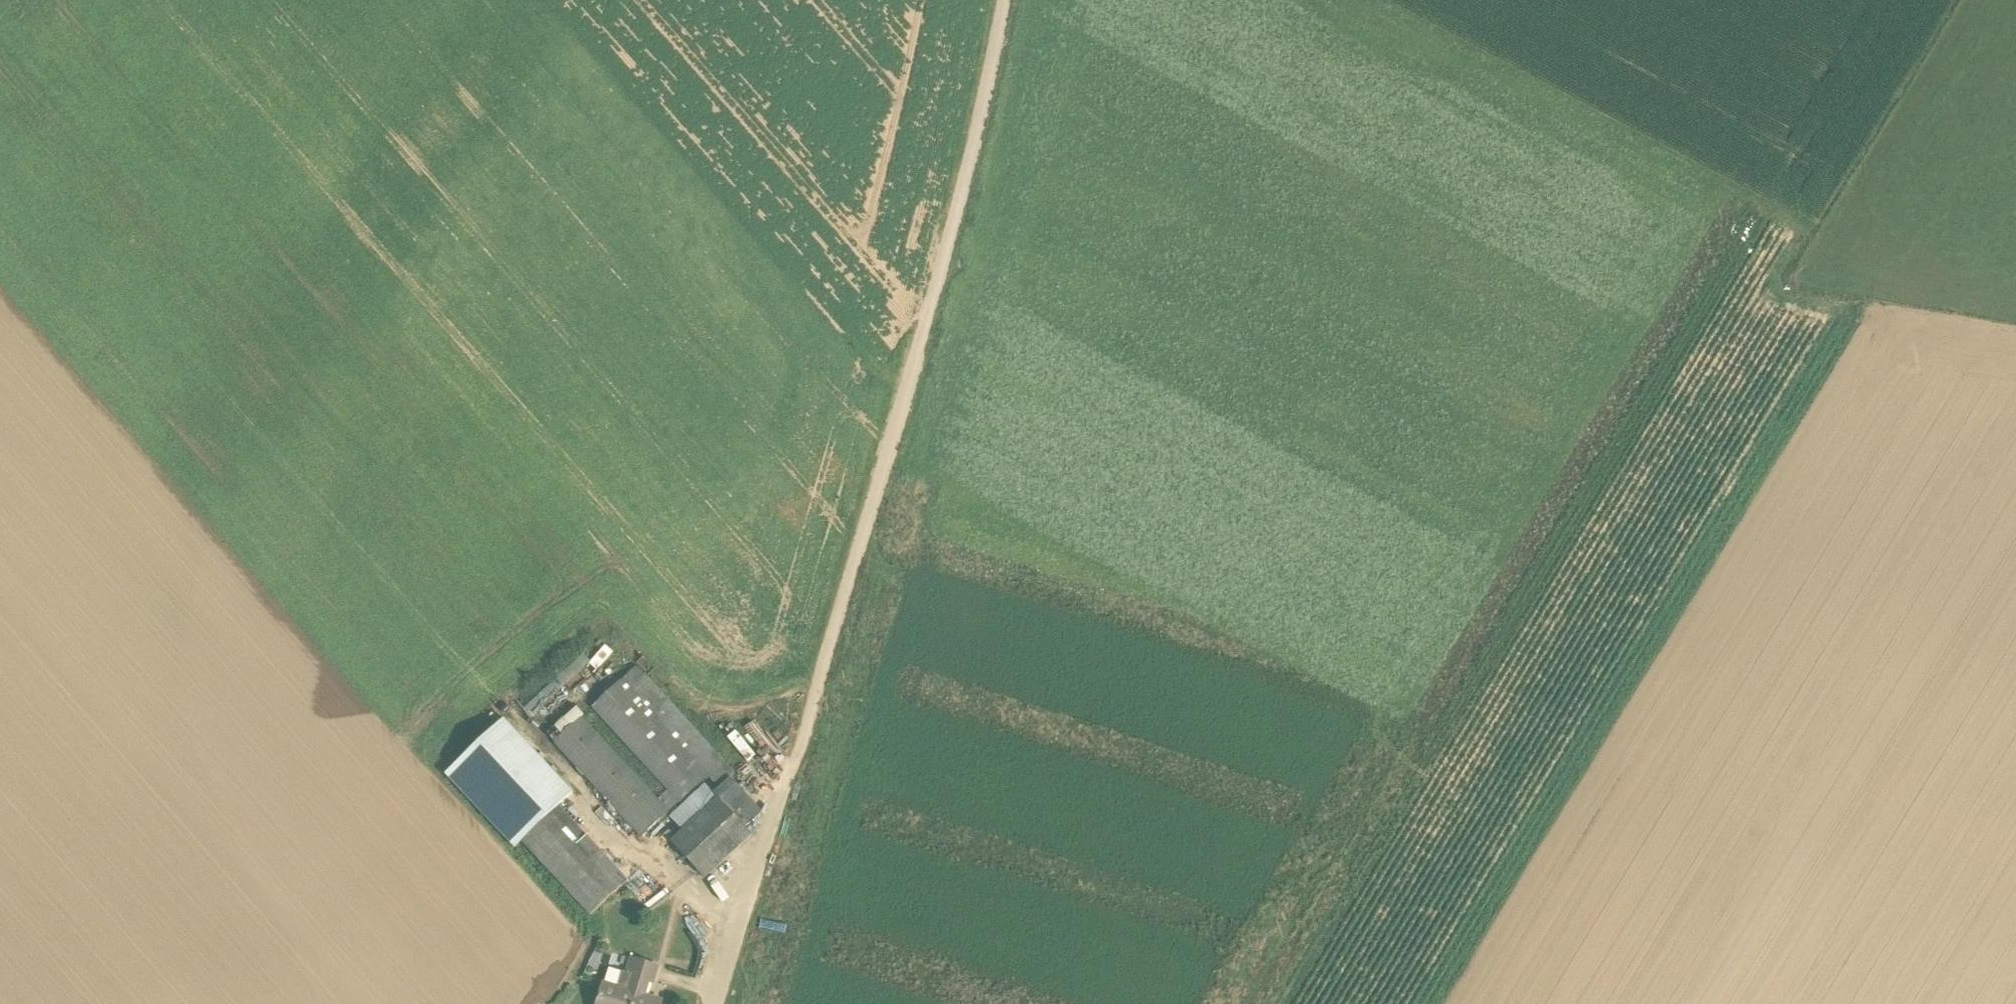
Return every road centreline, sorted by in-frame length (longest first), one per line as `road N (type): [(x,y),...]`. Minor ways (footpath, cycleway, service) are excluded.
road 1 (track): [(788,772),(921,334),(1003,0)]
road 2 (unclassified): [(710,1003),(788,772)]

